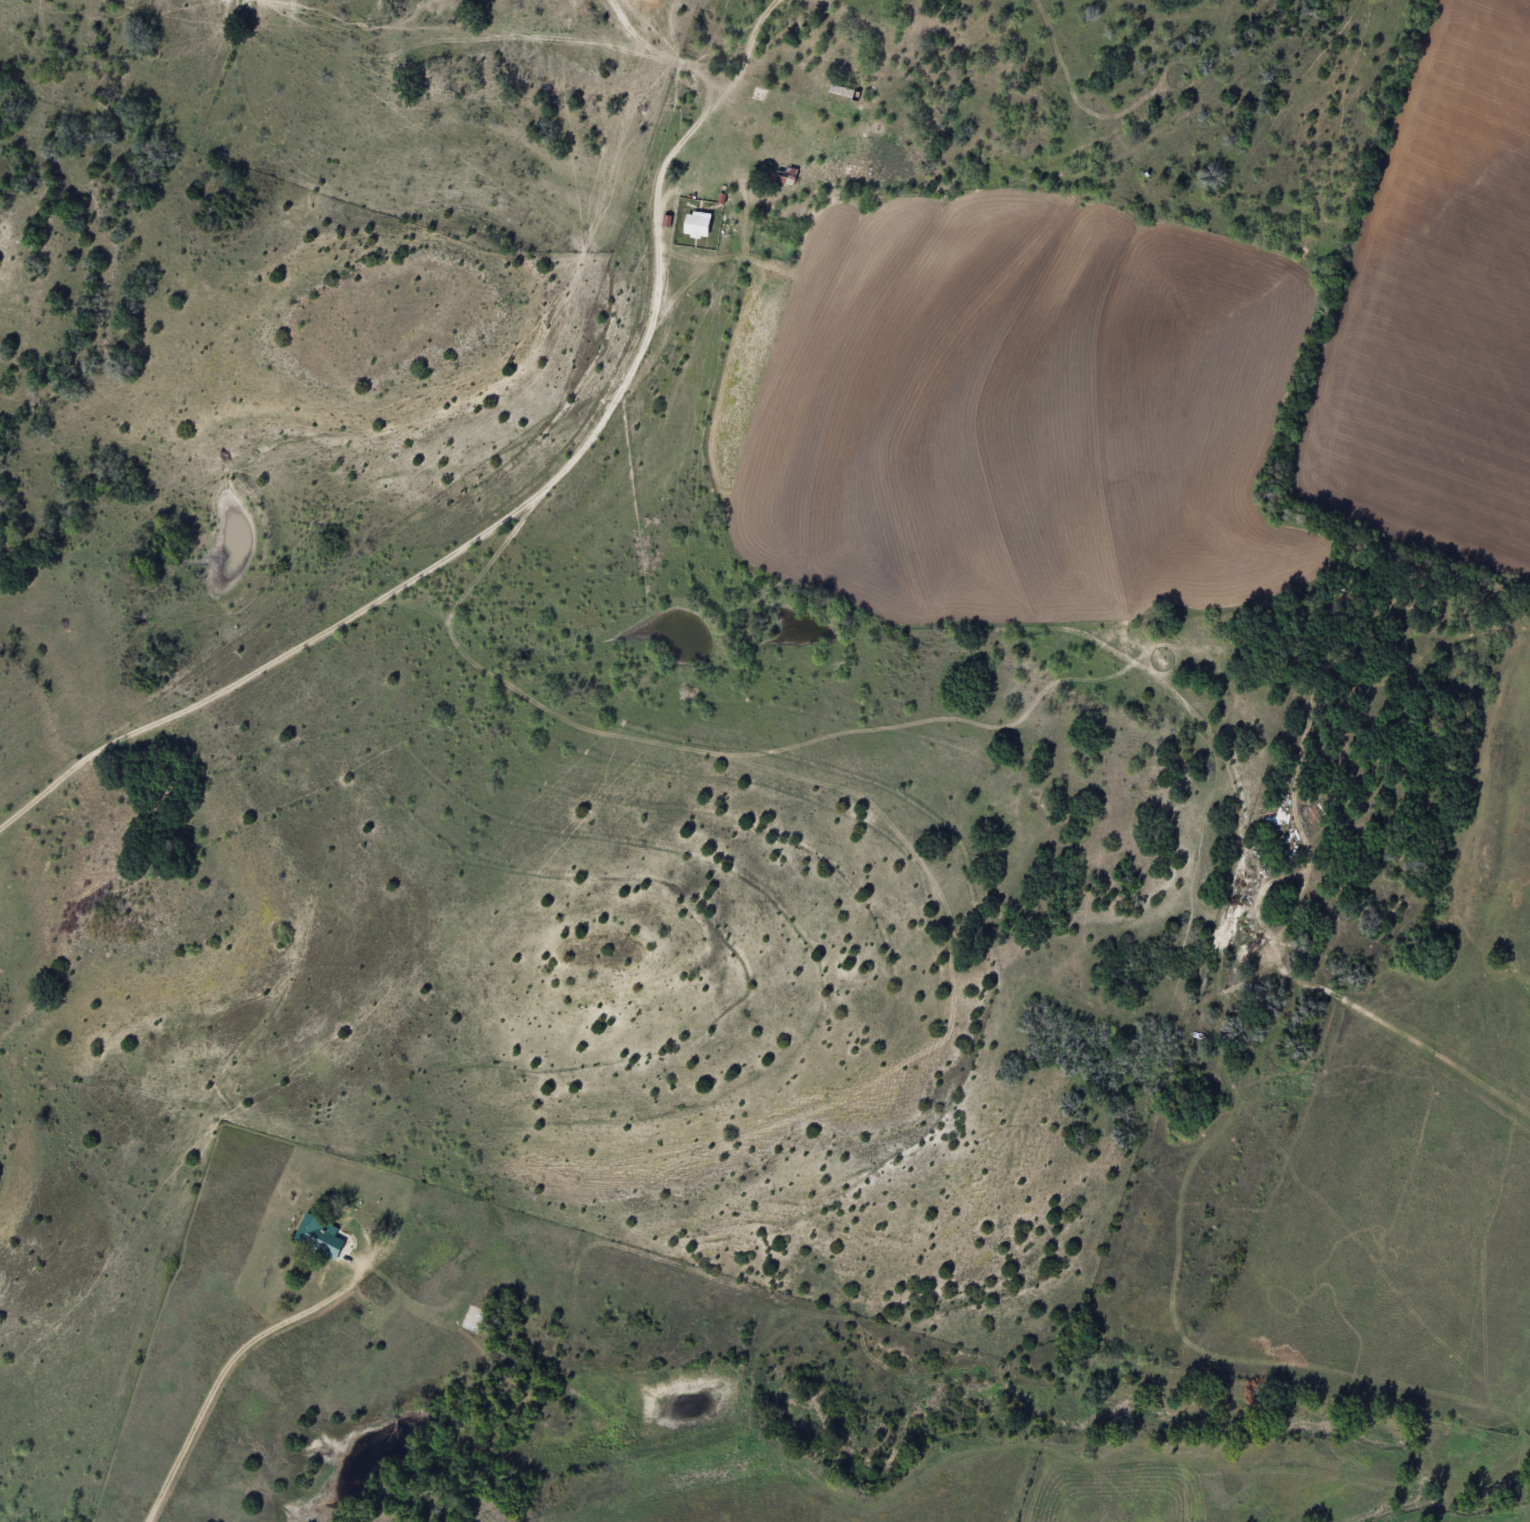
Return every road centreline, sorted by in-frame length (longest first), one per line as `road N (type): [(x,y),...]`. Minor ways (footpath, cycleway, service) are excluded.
road 1 (residential): [(0,858),(105,769),(235,694),(460,608),(540,543),(600,427),(665,136)]

